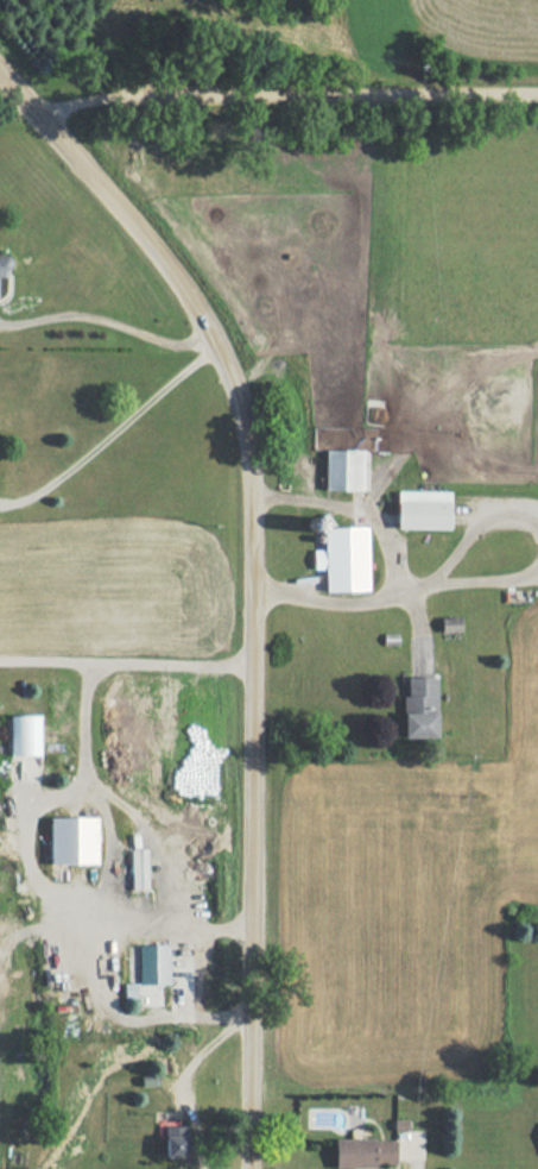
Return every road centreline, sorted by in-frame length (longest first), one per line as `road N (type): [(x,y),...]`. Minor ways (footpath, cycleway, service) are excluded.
road 1 (residential): [(245,1168),(254,515),(241,407),(197,314),(0,79)]
road 2 (residential): [(34,118),(77,103),(537,93)]

